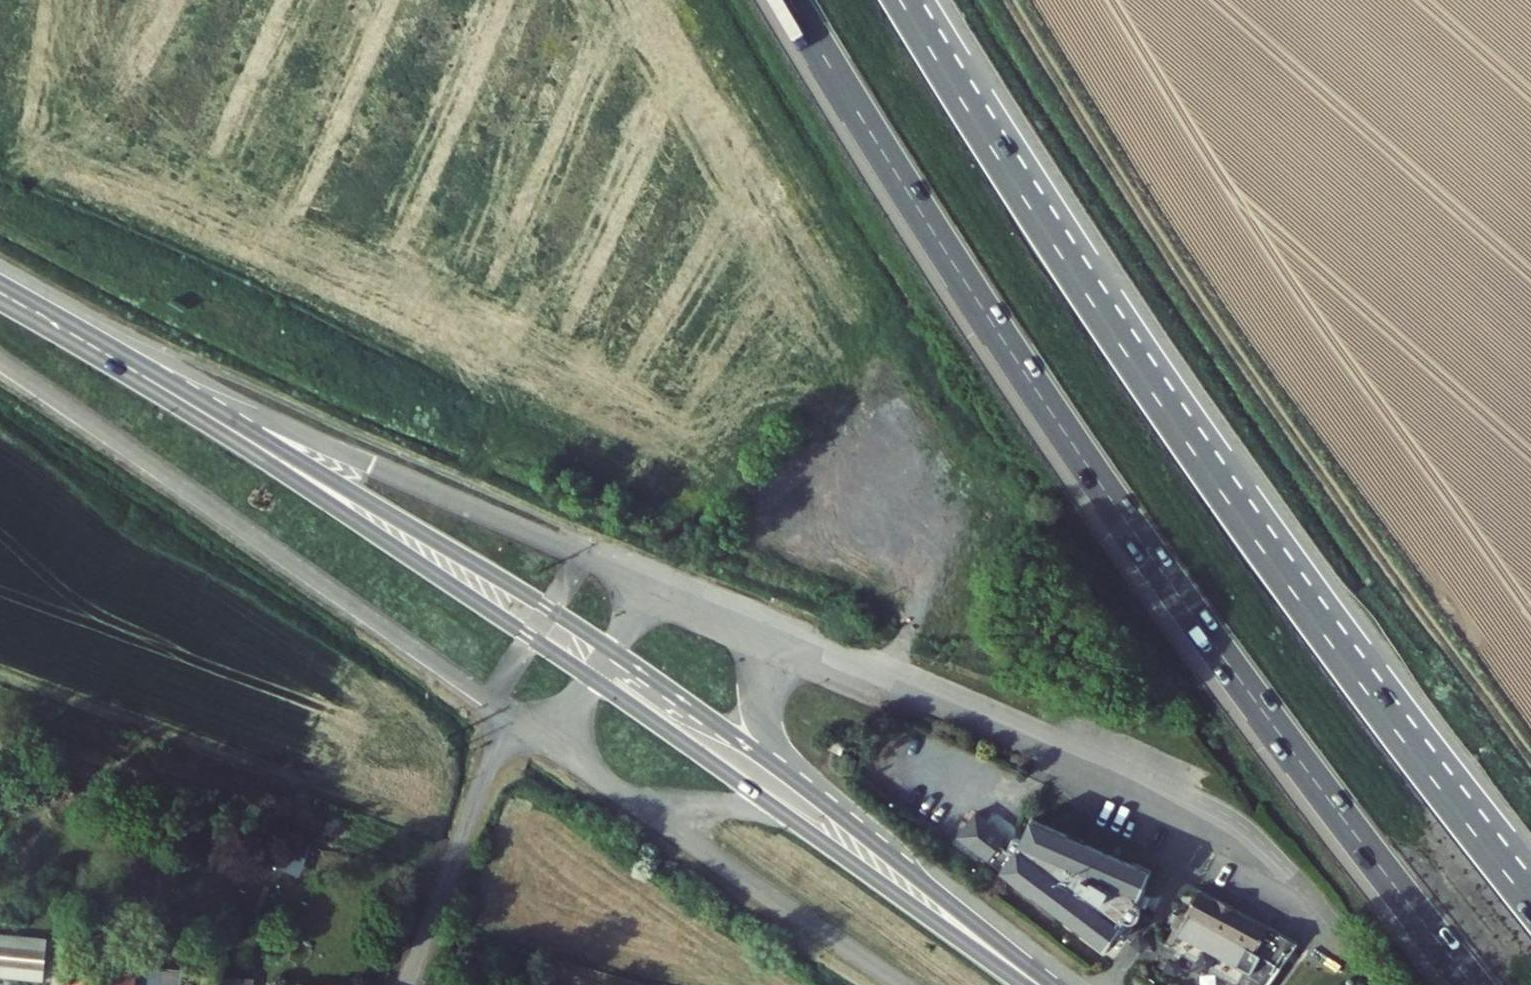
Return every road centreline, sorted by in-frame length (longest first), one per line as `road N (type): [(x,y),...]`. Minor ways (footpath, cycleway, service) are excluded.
road 1 (motorway): [(790,0),(996,329),(1148,553),(1474,984)]
road 2 (primary): [(1042,984),(848,822),(615,651),(276,446),(116,360)]
road 3 (primary): [(116,360),(1037,984)]
road 4 (motorway): [(1530,905),(1158,400),(901,0)]
road 5 (track): [(1530,761),(1346,510),(1005,0)]
road 6 (residential): [(414,984),(488,770),(528,728),(904,984)]
road 7 (primary): [(0,292),(116,360)]

